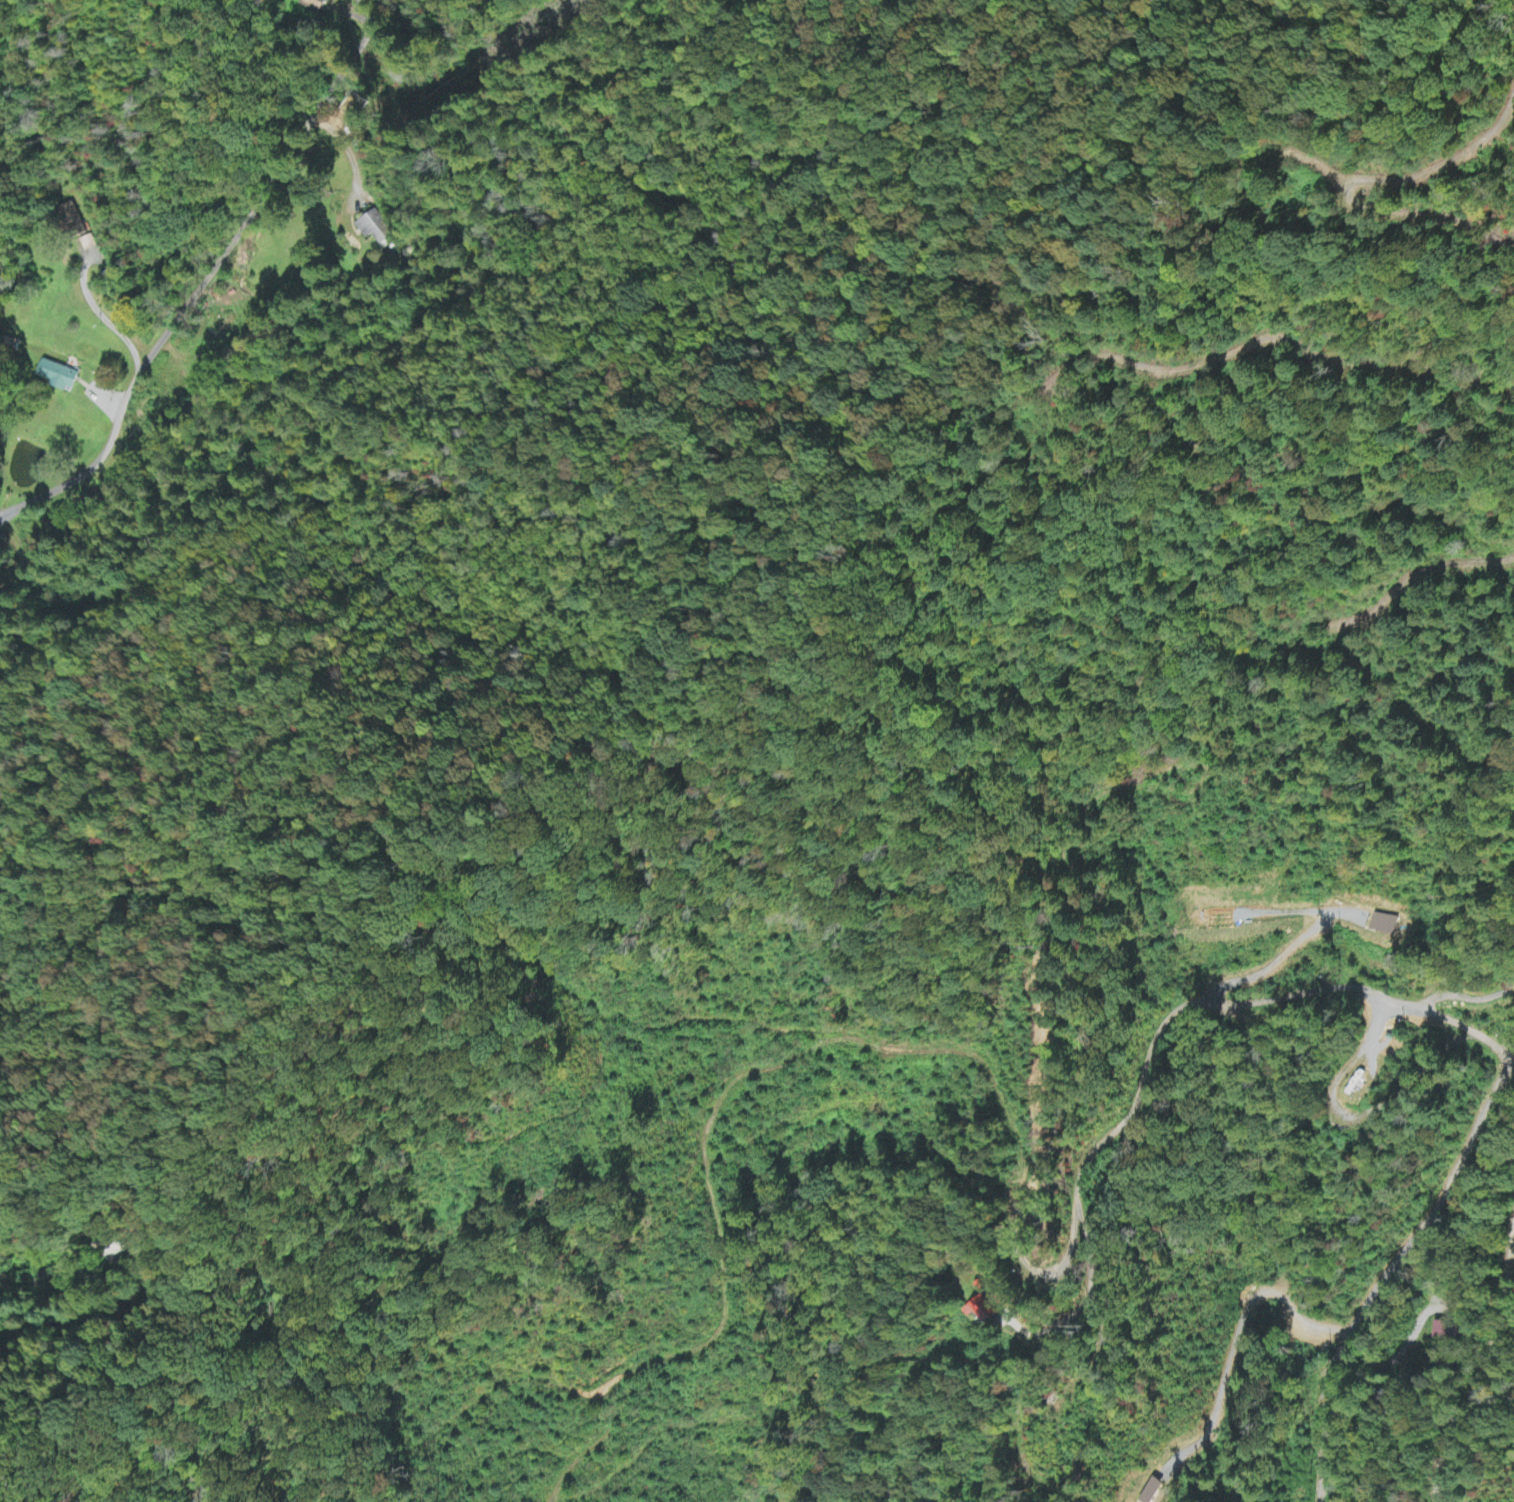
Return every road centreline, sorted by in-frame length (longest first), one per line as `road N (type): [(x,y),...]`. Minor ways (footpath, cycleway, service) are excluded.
road 1 (residential): [(0,515),(98,458),(129,386),(369,23)]
road 2 (residential): [(1513,386),(1239,344),(1170,368)]

